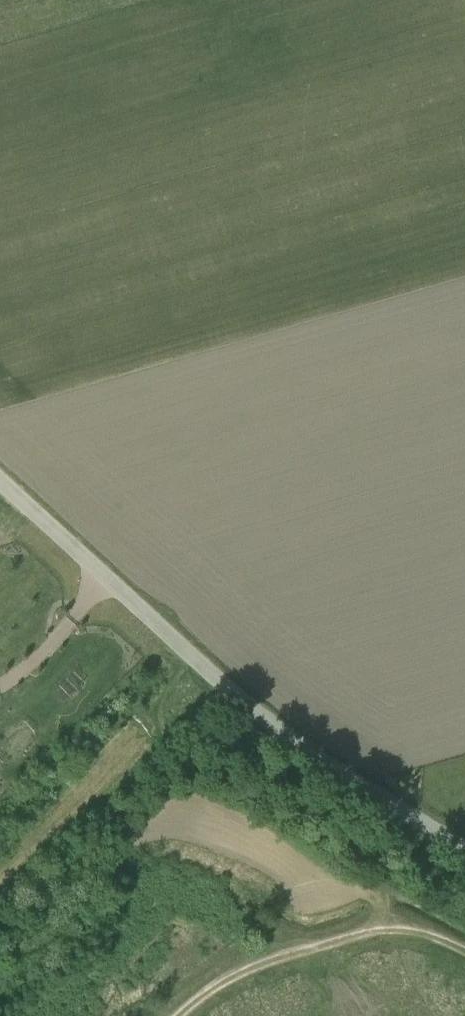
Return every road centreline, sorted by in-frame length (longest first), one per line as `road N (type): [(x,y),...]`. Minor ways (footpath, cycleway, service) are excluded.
road 1 (unclassified): [(464,854),(290,738),(0,477)]
road 2 (track): [(180,1015),(211,986),(309,944),(401,928),(464,949)]

